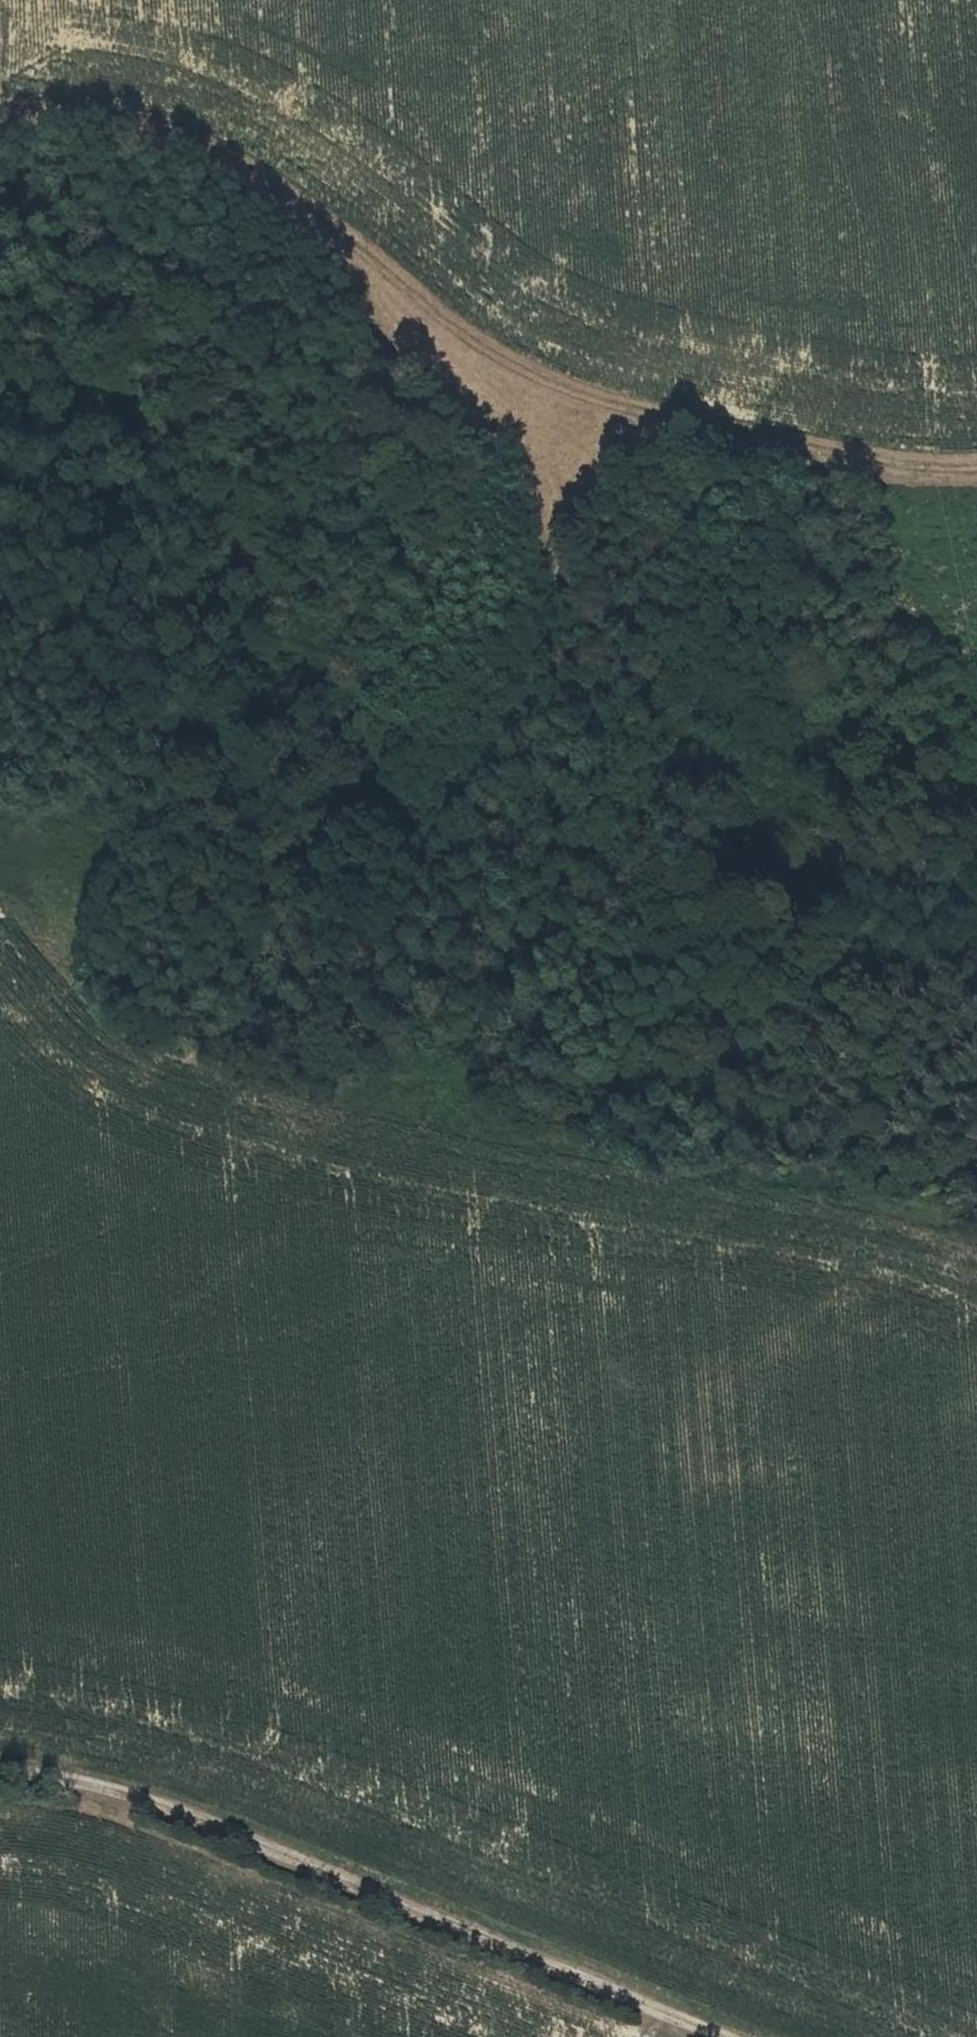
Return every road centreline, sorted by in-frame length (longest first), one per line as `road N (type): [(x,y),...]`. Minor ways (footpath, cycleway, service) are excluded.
road 1 (track): [(976,482),(888,493),(616,416),(509,374),(260,174),(155,132),(0,111)]
road 2 (track): [(0,1782),(102,1791),(167,1808),(718,2036)]

